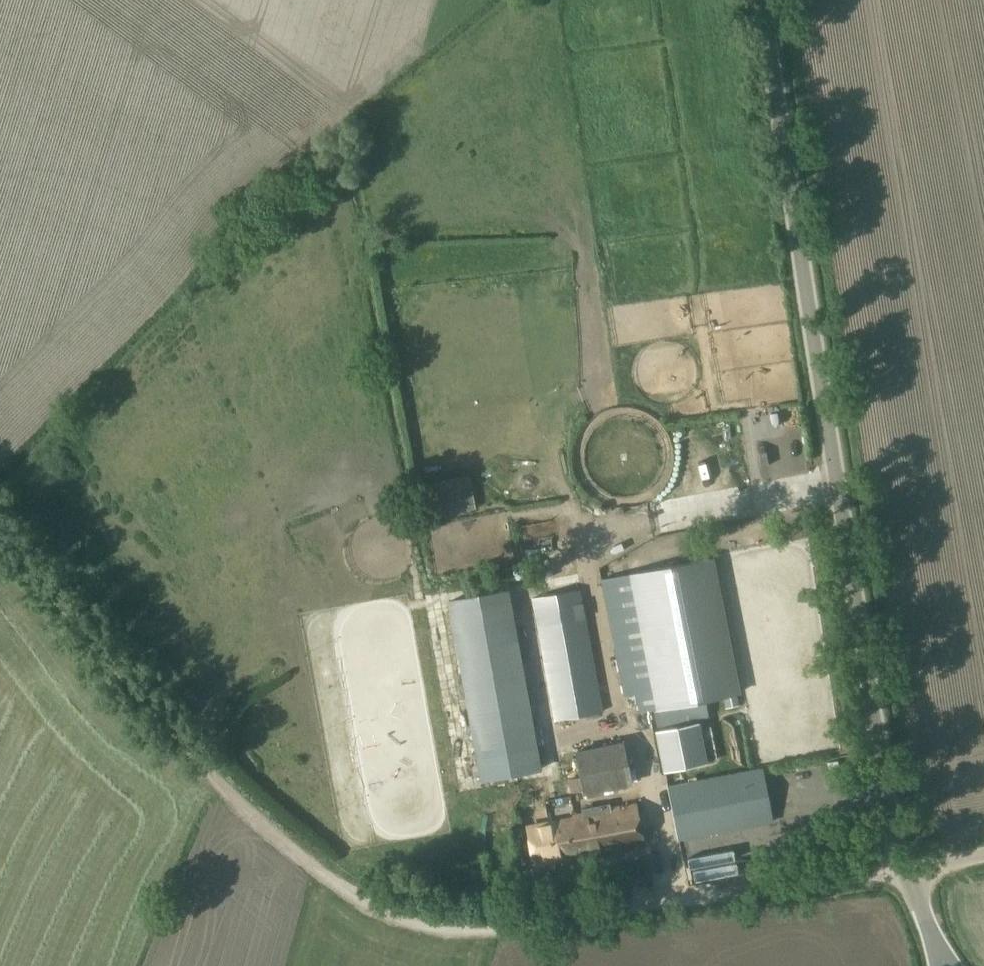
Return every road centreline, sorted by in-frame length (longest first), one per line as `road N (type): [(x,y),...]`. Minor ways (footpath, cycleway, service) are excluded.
road 1 (track): [(904,870),(482,923),(393,904),(341,879),(253,813),(0,535)]
road 2 (unclassified): [(904,870),(760,0)]

